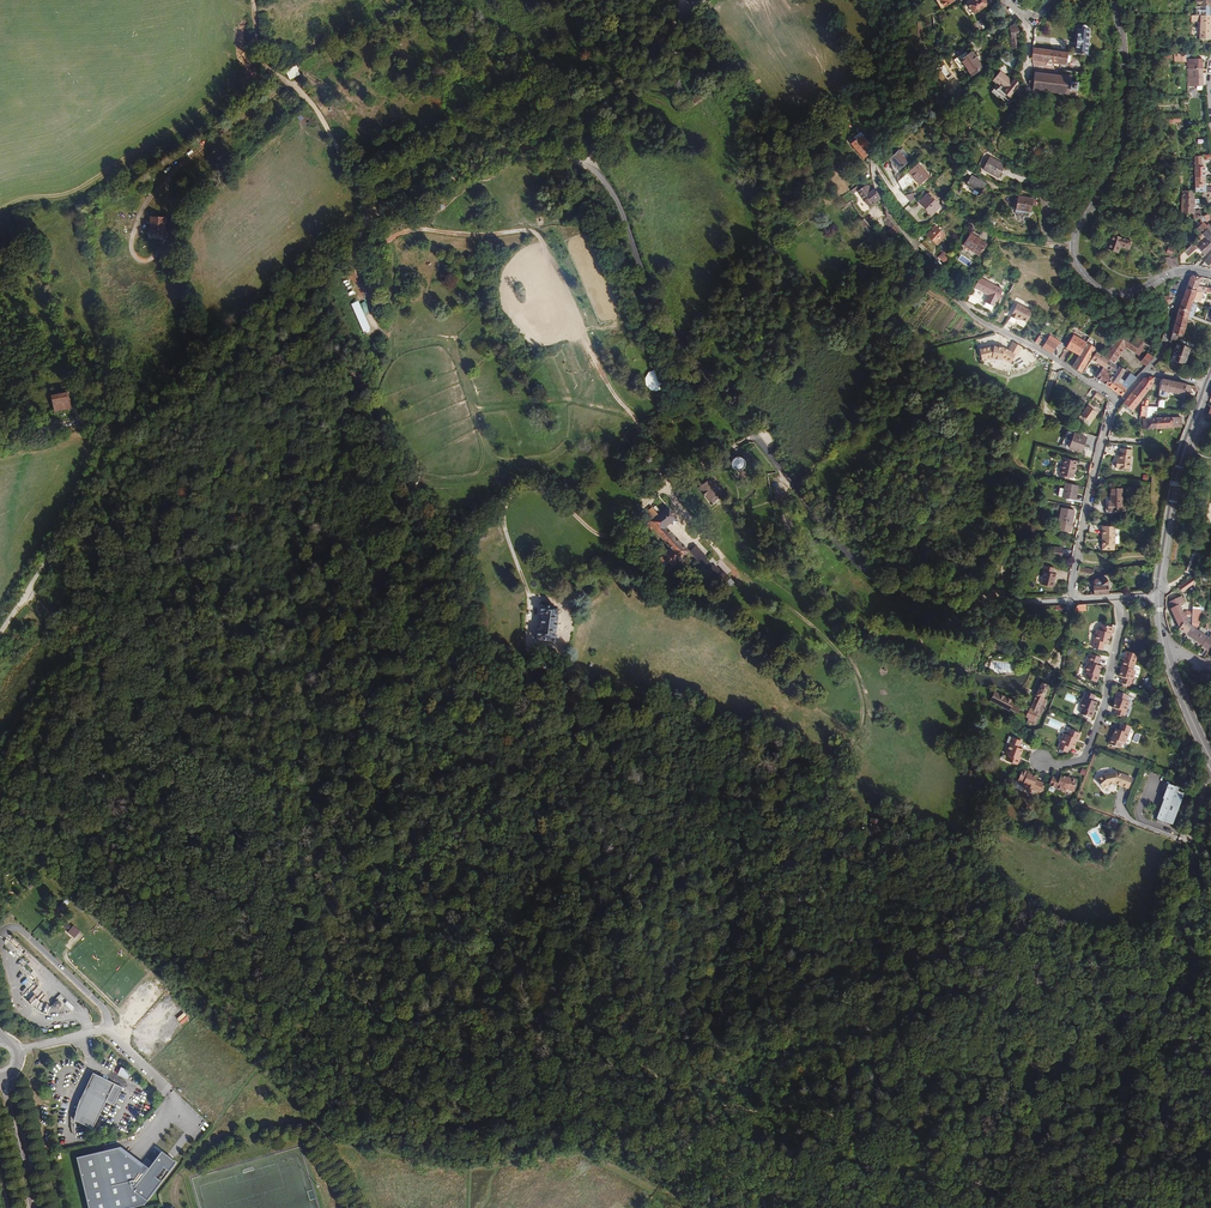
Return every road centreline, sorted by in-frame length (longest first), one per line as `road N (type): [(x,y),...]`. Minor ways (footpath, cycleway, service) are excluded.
road 1 (unclassified): [(1068,600),(916,600),(842,553),(657,307),(617,202),(587,165)]
road 2 (residential): [(1119,401),(974,314),(892,217),(874,166),(887,0)]
road 3 (track): [(861,806),(830,775),(863,728),(856,678),(808,623),(742,576),(670,492),(751,435)]
road 4 (tertiary): [(1114,0),(1124,130),(1116,161),(1078,225),(1074,253),(1089,280),(1114,293),(1193,270)]
road 5 (track): [(374,214),(228,330),(116,443)]
road 6 (track): [(620,561),(726,607),(813,703),(863,709)]
road 7 (track): [(286,84),(167,175),(132,222),(138,263),(158,253)]
road 8 (track): [(374,214),(313,106),(257,57),(253,0)]
road 9 (track): [(539,239),(534,232),(417,229),(386,251),(387,340)]
road 10 (track): [(527,591),(503,520),(508,494),(534,485),(591,530),(614,537)]
road 11 (unclassified): [(116,443),(0,634)]
road 12 (secondary): [(1159,593),(1178,475),(1208,385)]
road 13 (track): [(374,214),(517,152),(572,159)]
road 14 (residential): [(1119,598),(1107,696),(1085,760),(1042,762)]
road 15 (residential): [(1119,401),(1093,475),(1068,600)]
road 16 (track): [(670,492),(651,471),(642,503),(614,537),(620,561),(569,598)]
road 17 (unclassified): [(587,165),(593,124),(608,92),(682,15)]
road 18 (residential): [(169,1094),(106,1032),(19,1051)]
road 19 (track): [(651,471),(632,415),(714,386)]
road 20 (track): [(383,333),(364,291),(361,249),(374,214)]
road 21 (secondary): [(1210,759),(1164,647)]

